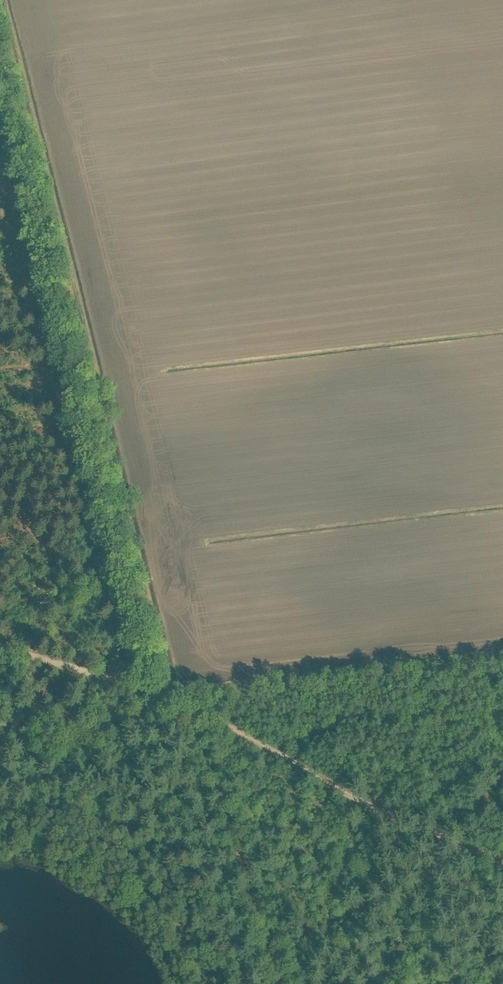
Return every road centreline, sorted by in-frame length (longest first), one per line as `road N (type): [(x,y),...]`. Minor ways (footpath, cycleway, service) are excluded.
road 1 (track): [(502,871),(165,696),(154,653),(88,627),(54,565),(0,498)]
road 2 (track): [(502,660),(179,700),(0,764)]
road 3 (track): [(165,696),(0,650)]

